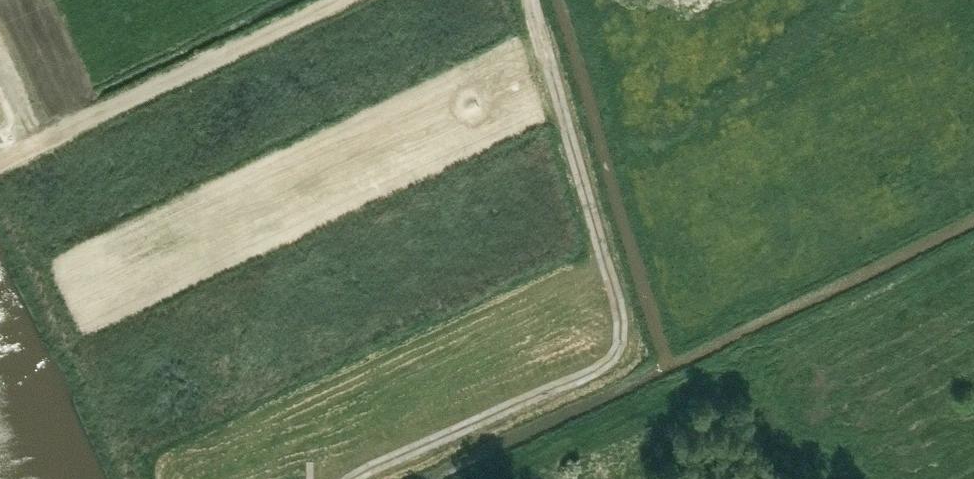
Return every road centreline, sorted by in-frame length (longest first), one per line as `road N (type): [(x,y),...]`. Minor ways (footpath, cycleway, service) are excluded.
road 1 (track): [(0,160),(335,0)]

